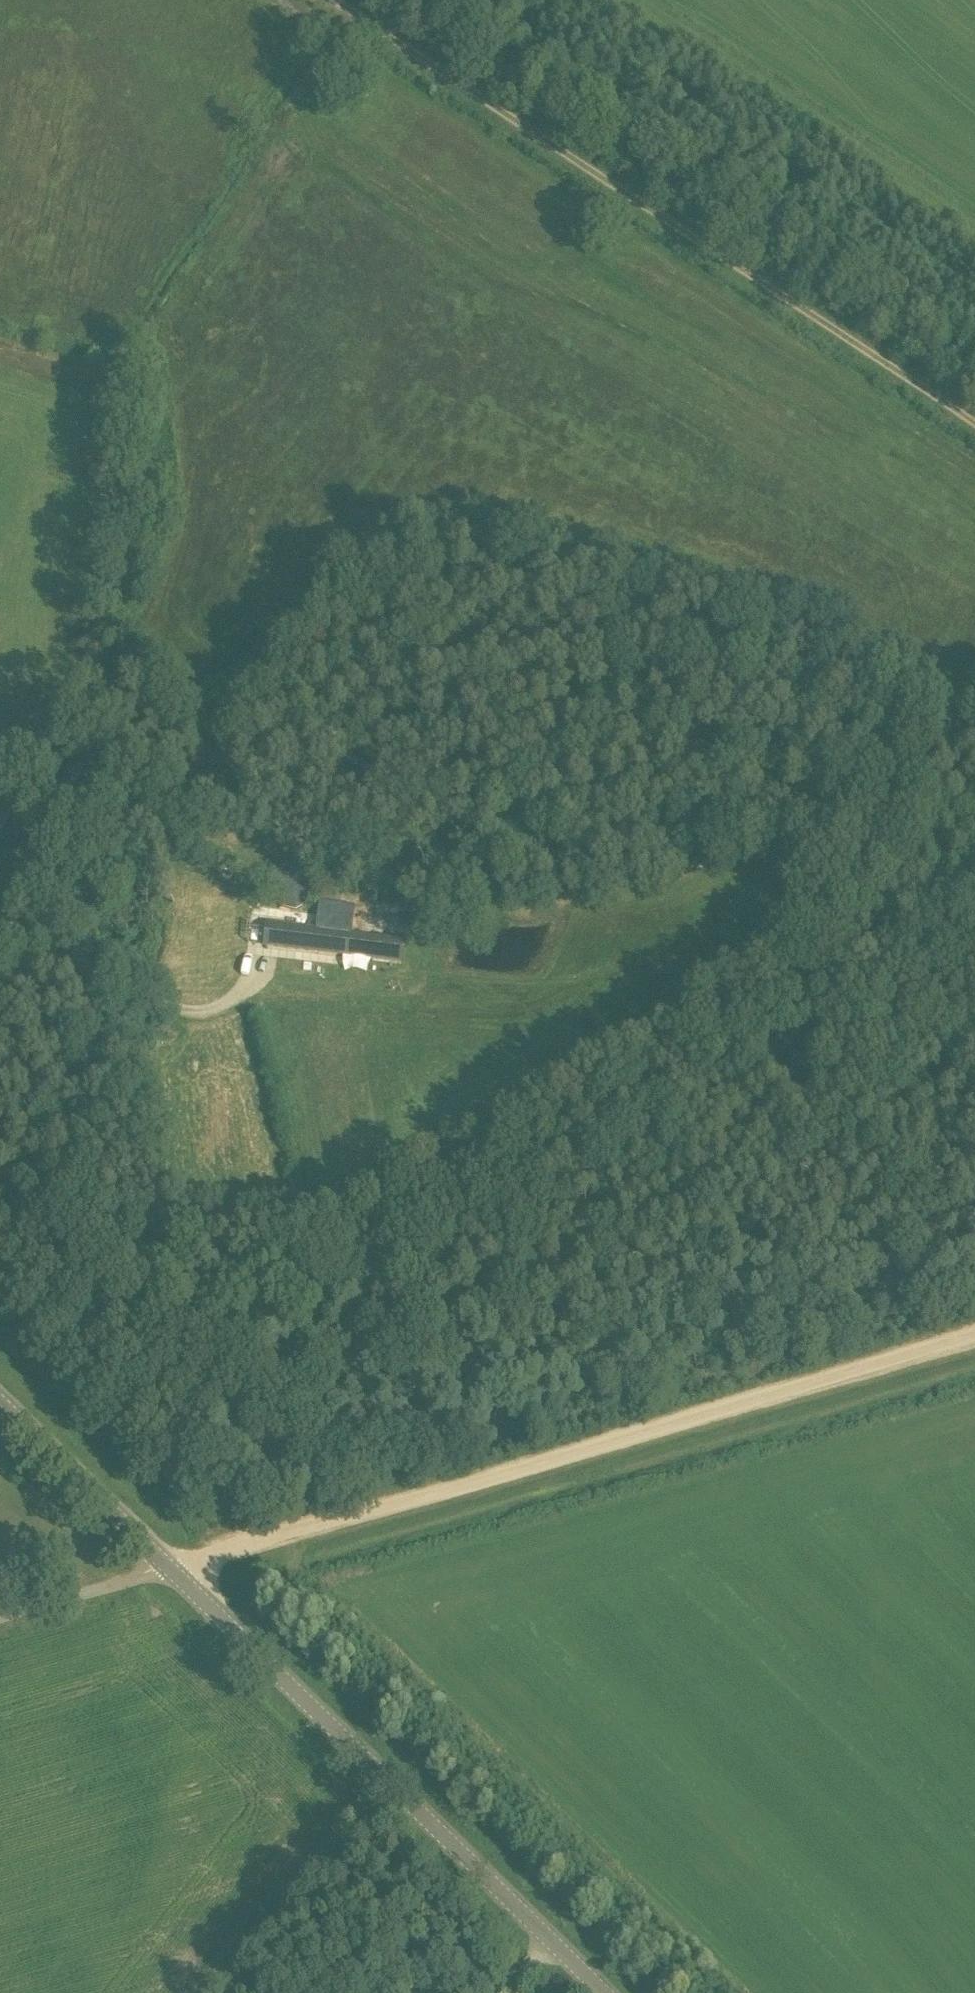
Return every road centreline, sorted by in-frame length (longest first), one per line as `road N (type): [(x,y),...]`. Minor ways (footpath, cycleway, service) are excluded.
road 1 (track): [(974,1175),(616,1269),(566,1274),(513,1253),(359,1278),(320,1300),(270,1348),(239,1350),(191,1332),(47,1184),(17,1134),(14,1066),(49,964)]
road 2 (track): [(224,1552),(974,1328)]
road 3 (track): [(334,0),(974,423)]
road 4 (track): [(0,934),(148,1008),(193,1004),(242,970),(250,915),(180,767),(144,726),(72,675)]
road 5 (secondary): [(608,1992),(169,1566)]
road 6 (track): [(974,1162),(802,1044),(772,998)]
road 7 (secondary): [(169,1566),(0,1400)]
road 8 (unclassified): [(0,1616),(169,1566)]

